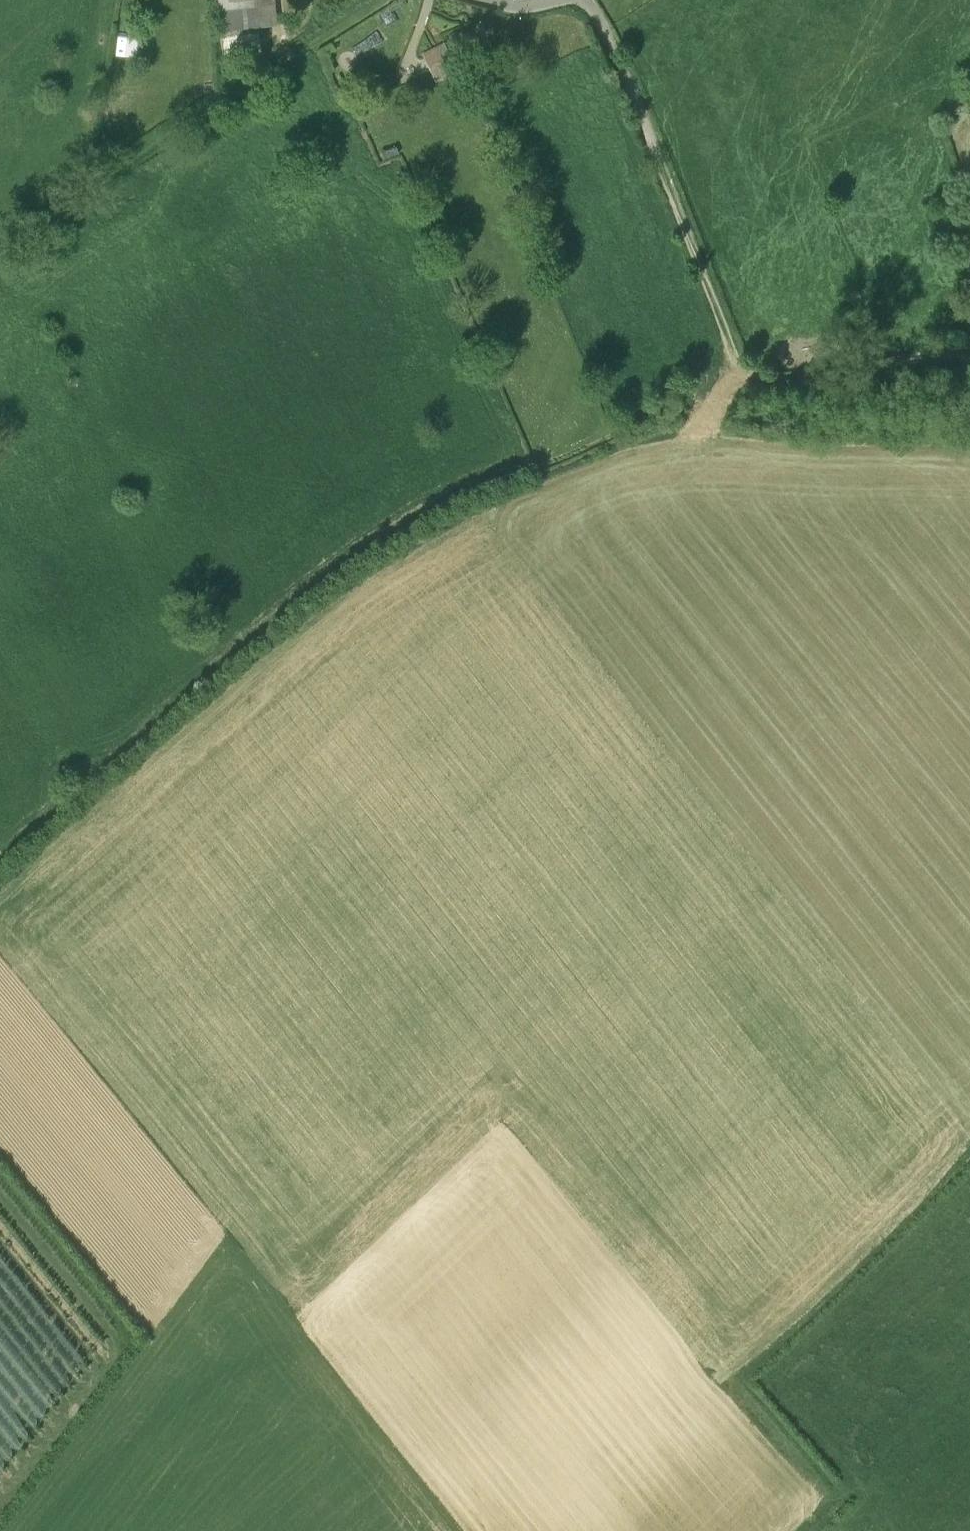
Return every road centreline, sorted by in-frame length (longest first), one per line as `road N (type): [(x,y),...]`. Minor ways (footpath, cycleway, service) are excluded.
road 1 (track): [(969,350),(799,379),(764,379),(744,370),(605,33)]
road 2 (track): [(79,197),(379,0)]

